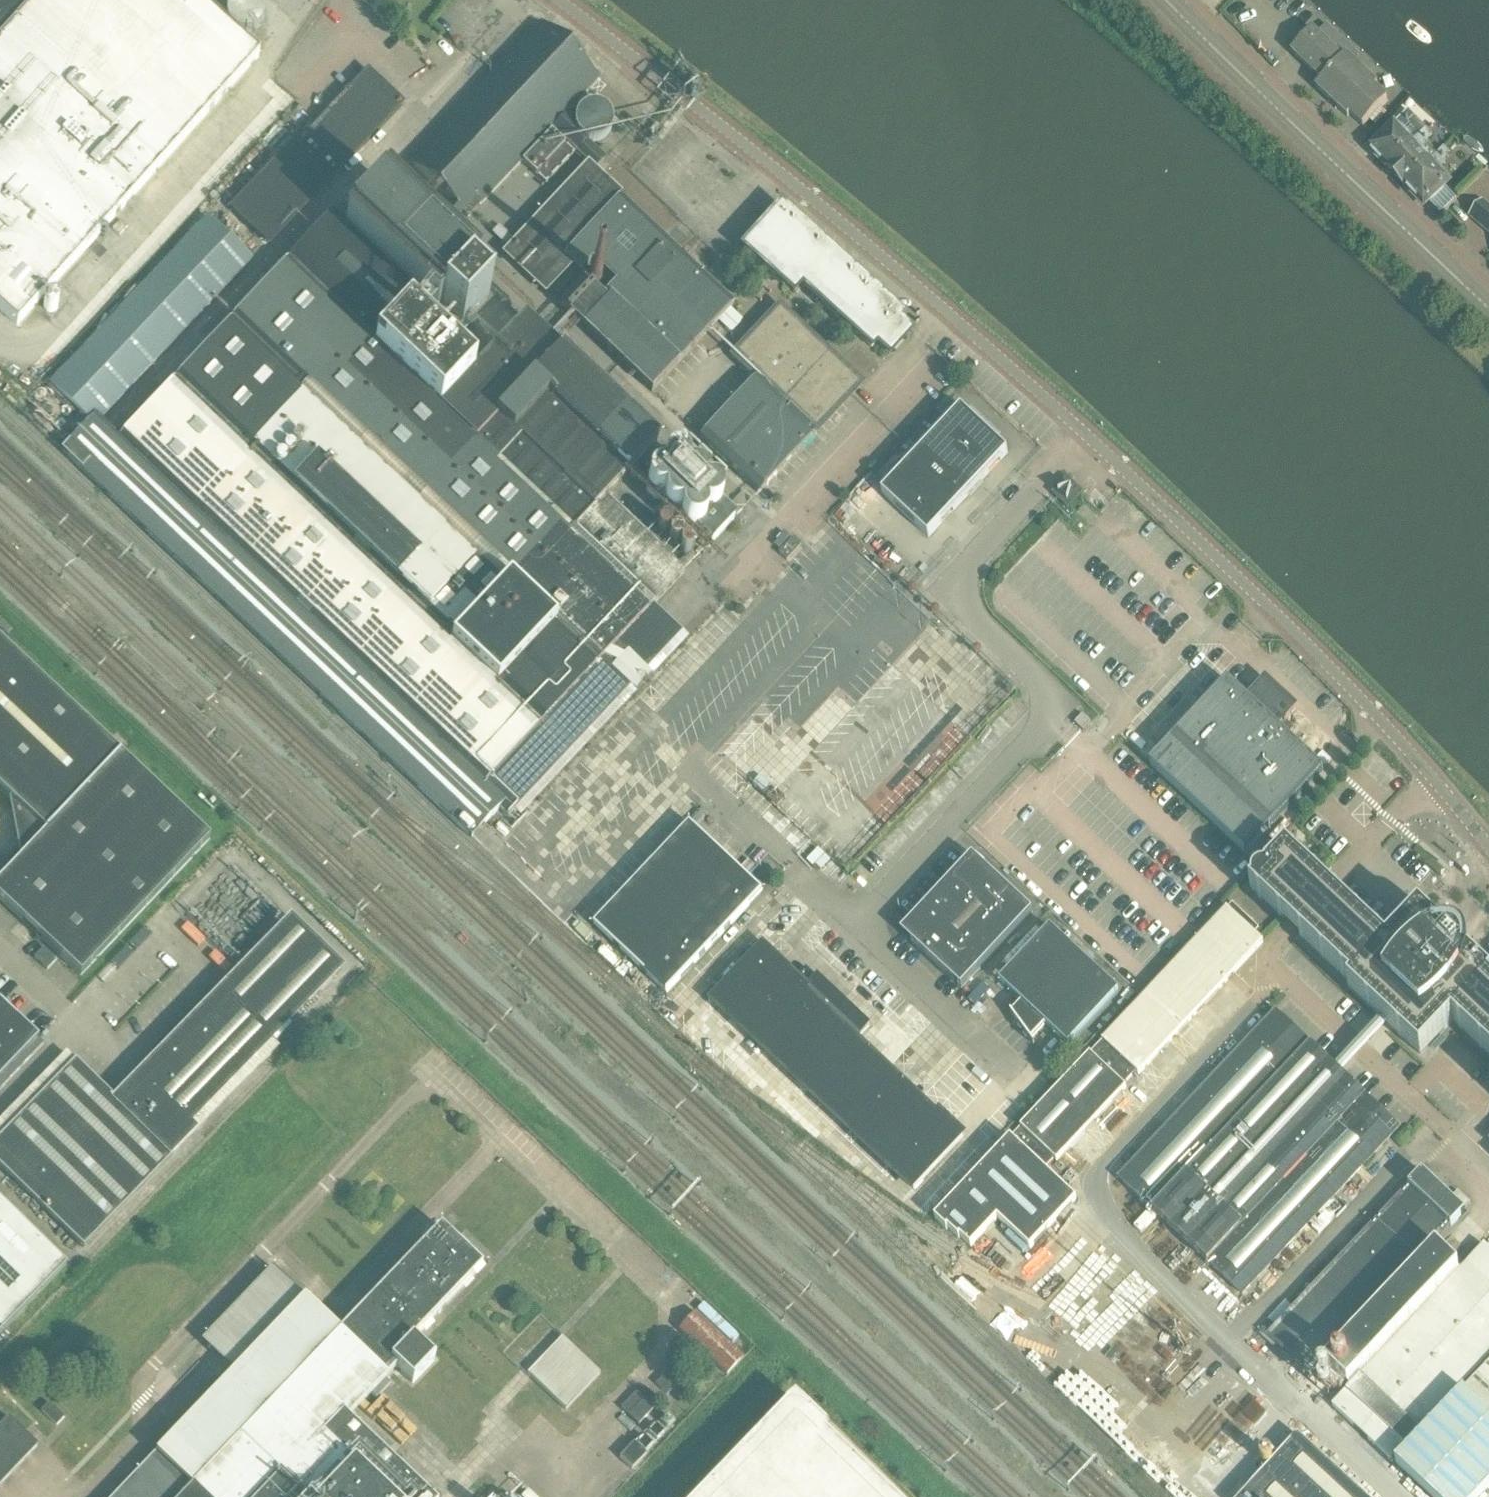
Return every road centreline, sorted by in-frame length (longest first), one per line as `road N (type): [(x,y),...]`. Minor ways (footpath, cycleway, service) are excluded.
road 1 (unclassified): [(857,924),(1065,707),(941,589),(1086,435)]
road 2 (tertiary): [(1488,847),(1355,692),(1086,435)]
road 3 (tertiary): [(967,327),(556,0)]
road 4 (unclassified): [(101,1496),(130,1466),(119,1408),(127,1386),(392,1111)]
road 5 (secondary): [(1488,311),(1165,0)]
road 6 (unclassified): [(689,621),(967,327)]
road 7 (unclassified): [(1008,1064),(857,924)]
road 8 (tertiary): [(1086,435),(967,327)]

